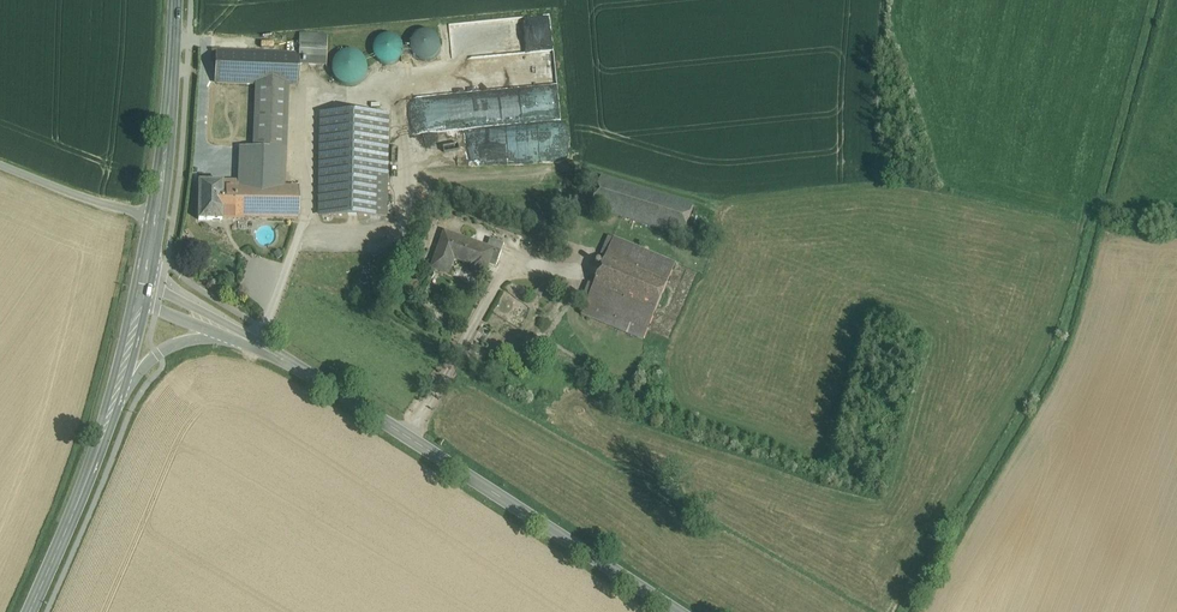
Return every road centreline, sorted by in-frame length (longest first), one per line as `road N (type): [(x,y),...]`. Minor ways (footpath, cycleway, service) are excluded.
road 1 (secondary): [(239,334),(677,611)]
road 2 (secondary): [(30,611),(114,403)]
road 3 (secondary): [(157,220),(175,0)]
road 4 (unclassified): [(0,165),(157,220)]
road 5 (secondary): [(114,403),(157,354),(239,334)]

